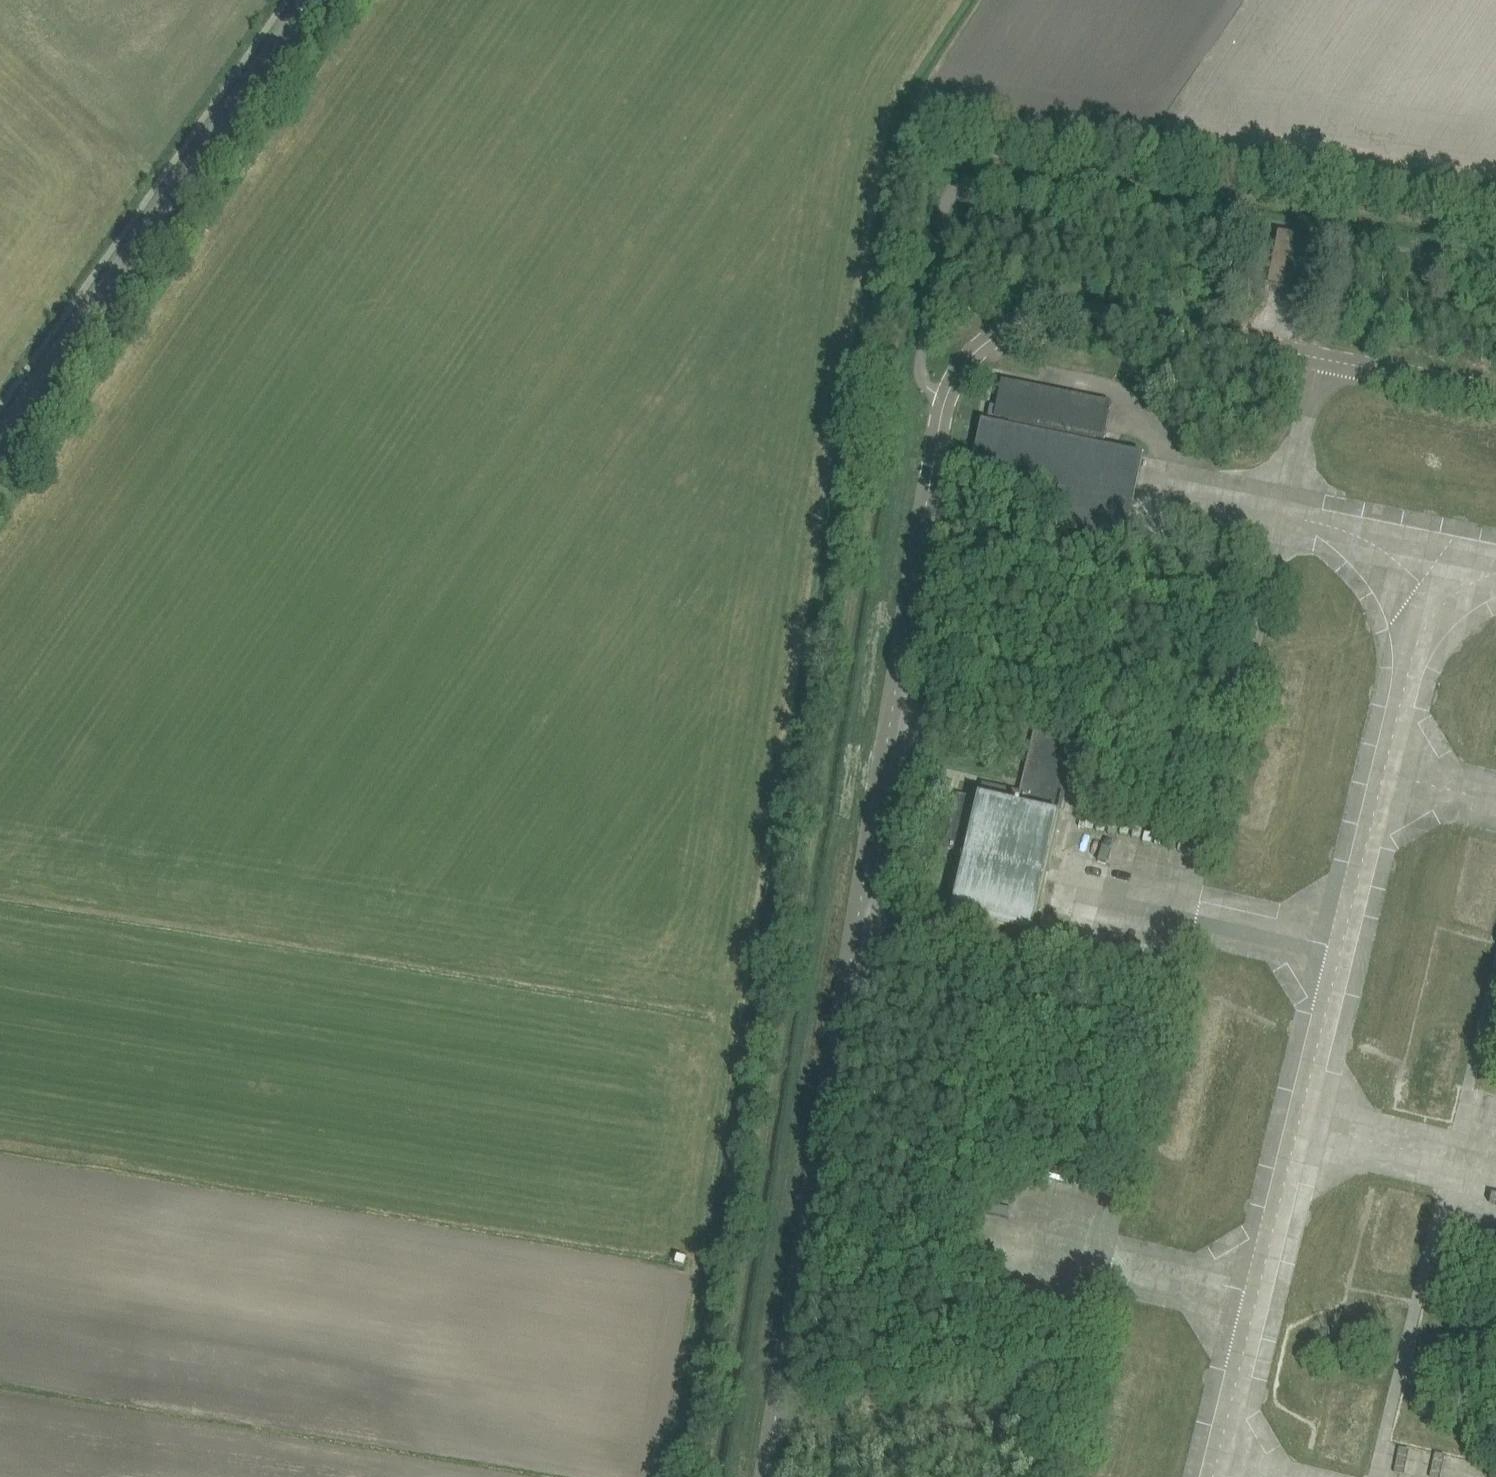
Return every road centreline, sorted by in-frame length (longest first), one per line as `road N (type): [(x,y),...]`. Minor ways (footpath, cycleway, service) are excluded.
road 1 (unclassified): [(767,1476),(944,411),(965,360),(1014,322),(1072,310),(1495,394)]
road 2 (tertiary): [(310,0),(0,441)]

